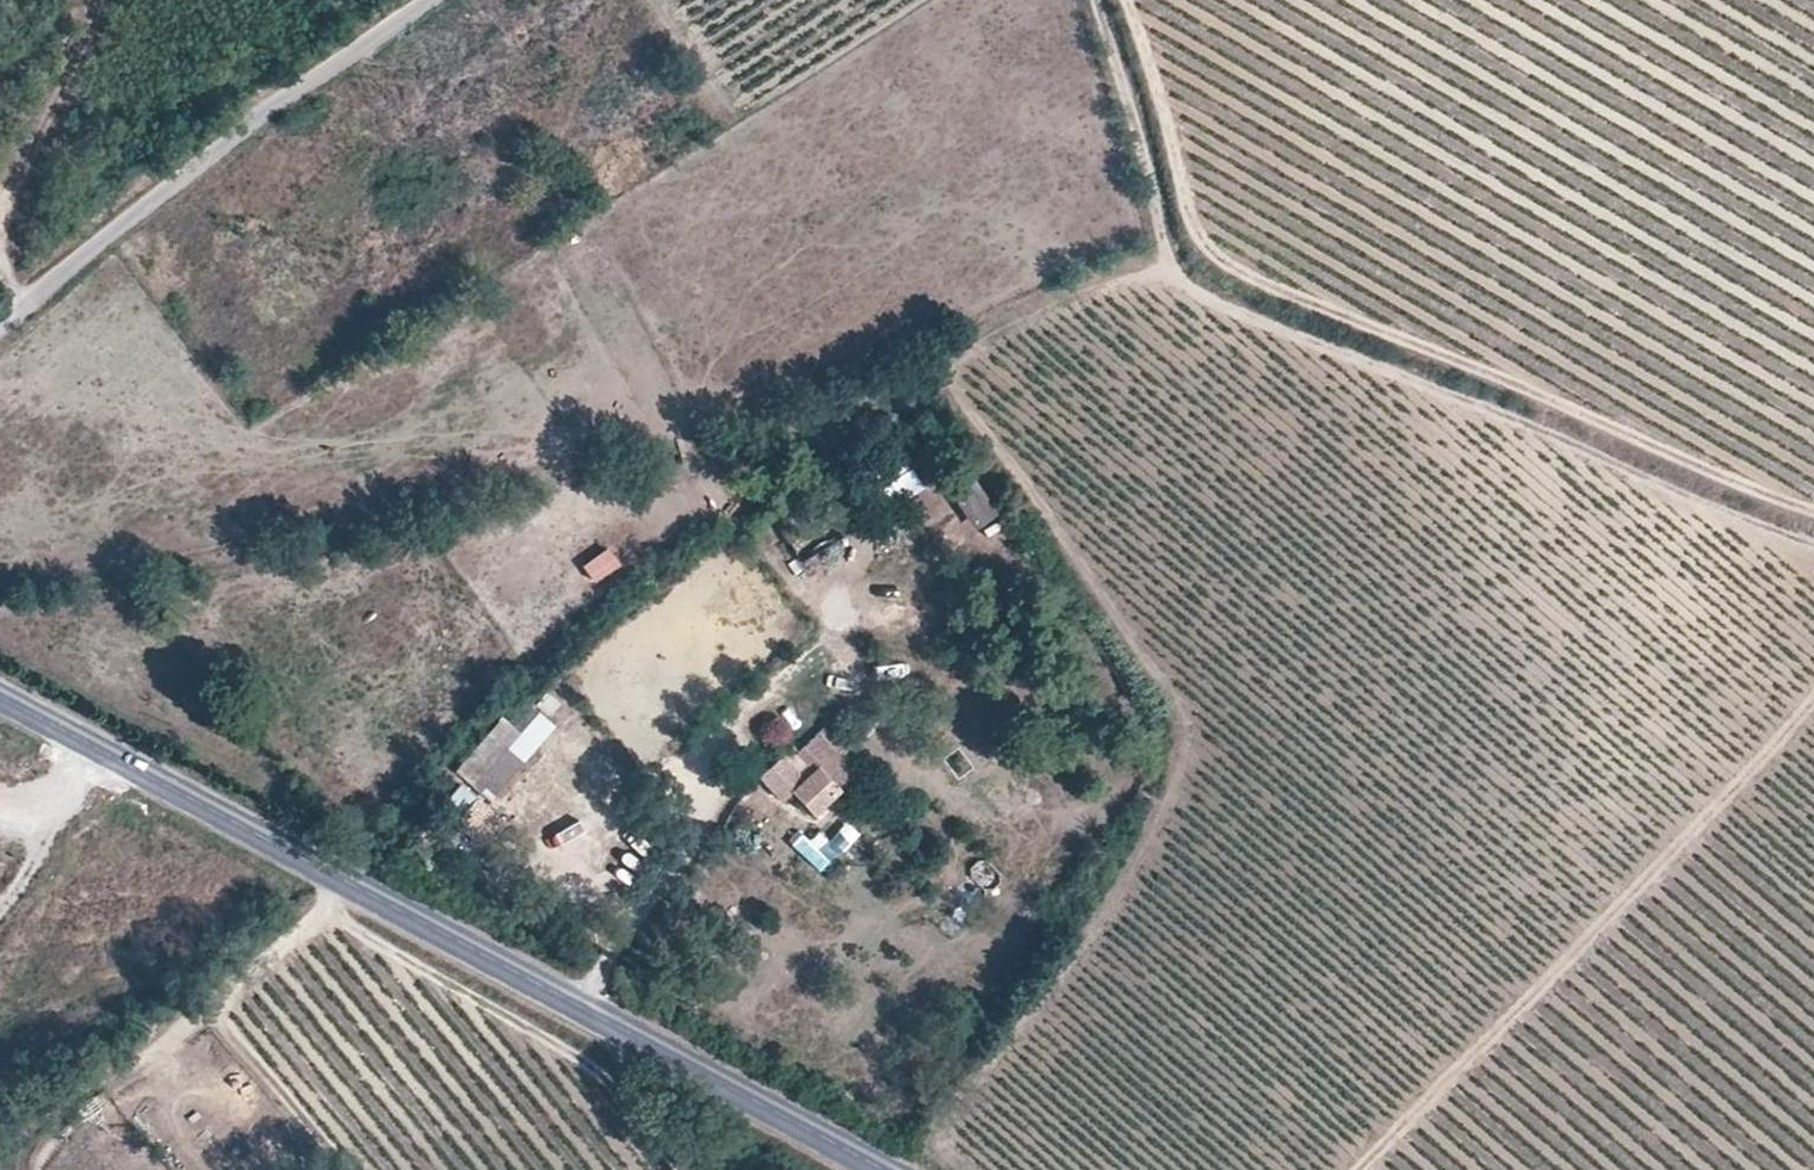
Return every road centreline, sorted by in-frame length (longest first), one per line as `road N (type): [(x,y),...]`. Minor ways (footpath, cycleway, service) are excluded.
road 1 (tertiary): [(883,1169),(0,697)]
road 2 (unclassified): [(0,333),(222,144),(422,0)]
road 3 (track): [(1096,0),(1155,181),(1165,267)]

